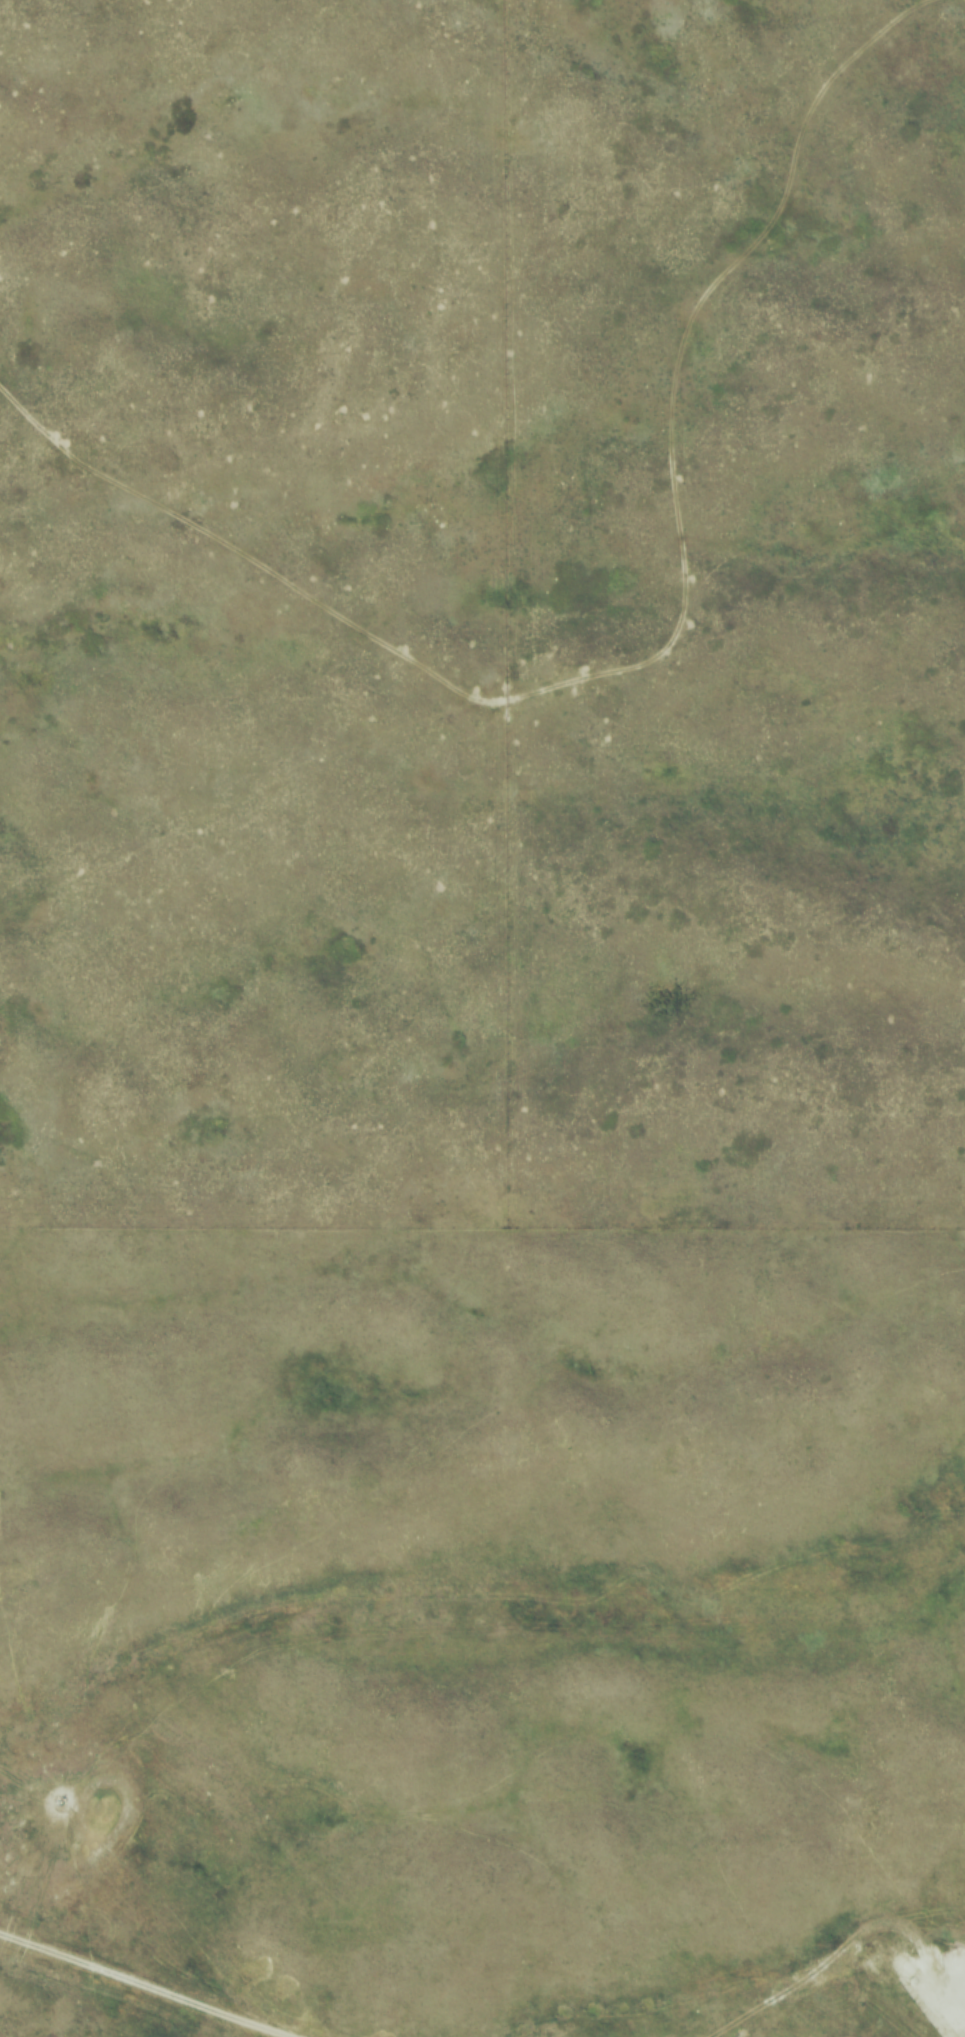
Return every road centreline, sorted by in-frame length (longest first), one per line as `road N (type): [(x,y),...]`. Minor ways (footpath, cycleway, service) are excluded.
road 1 (residential): [(266,2036),(0,1947)]

